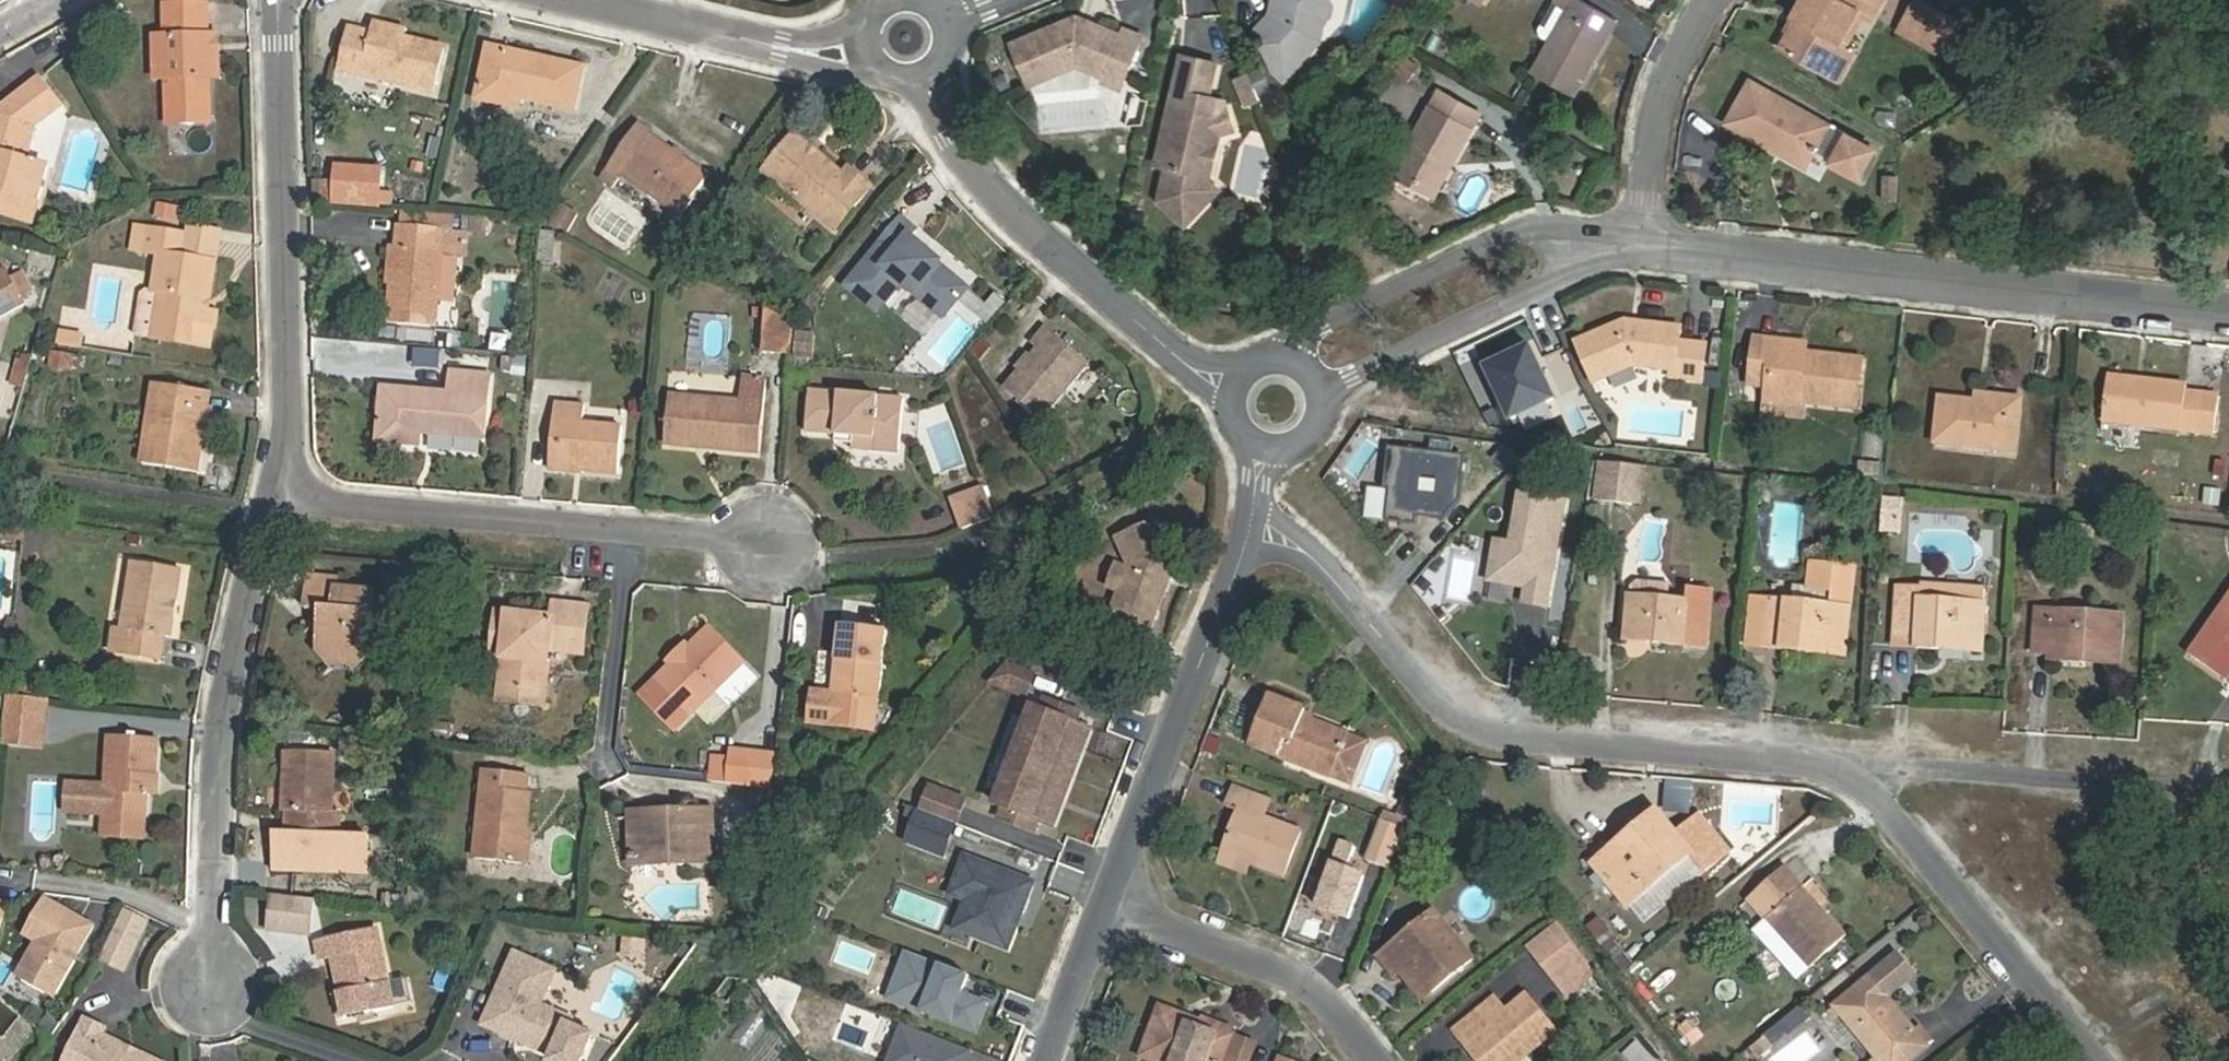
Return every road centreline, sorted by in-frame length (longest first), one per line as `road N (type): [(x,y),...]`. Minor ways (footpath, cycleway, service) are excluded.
road 1 (residential): [(2100,1060),(1857,767),(1464,730),(1328,565),(1253,525)]
road 2 (residential): [(1645,247),(2228,315)]
road 3 (residential): [(213,987),(218,725),(278,511),(291,494)]
road 4 (residential): [(291,494),(278,0)]
road 5 (residential): [(777,539),(367,507),(291,494)]
road 6 (residential): [(1232,393),(995,196),(950,136),(923,78)]
road 7 (residential): [(1253,525),(1106,904)]
road 8 (residential): [(1645,247),(1497,245),(1323,326),(1303,358)]
road 9 (residential): [(1327,391),(1645,247)]
road 10 (residential): [(1106,904),(1335,994),(1388,1060)]
road 11 (residential): [(590,0),(830,56),(872,51)]
road 12 (residential): [(1714,0),(1659,114),(1645,247)]
road 13 (residential): [(1106,904),(1047,1060)]

